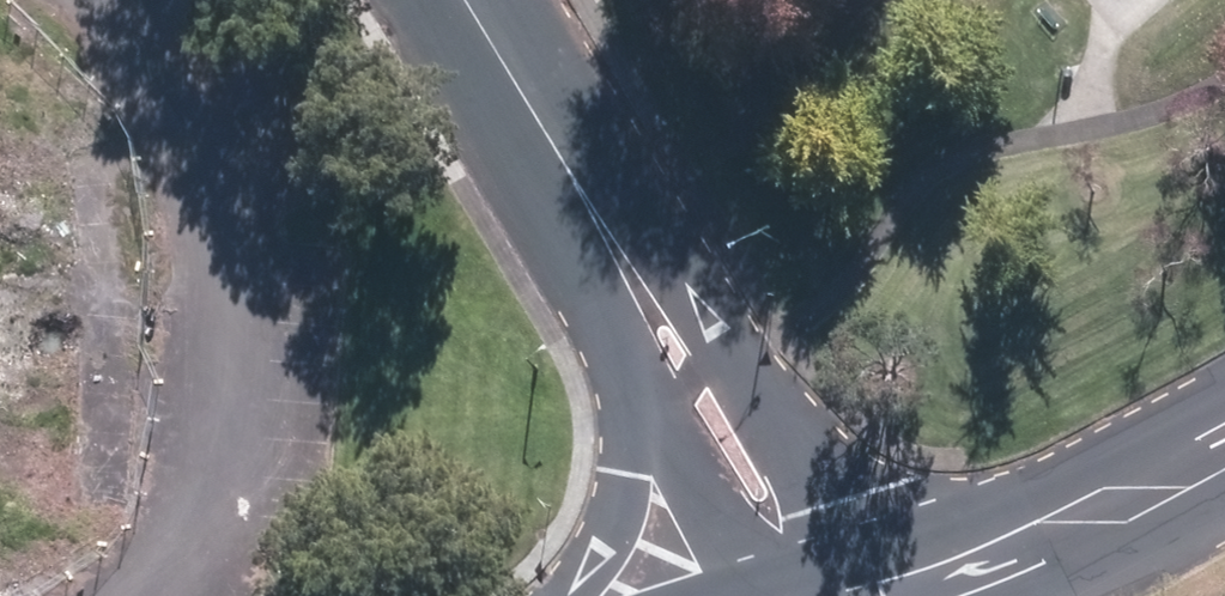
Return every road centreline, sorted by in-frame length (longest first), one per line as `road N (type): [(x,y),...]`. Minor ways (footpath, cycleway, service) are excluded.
road 1 (residential): [(560,149),(747,352),(914,595)]
road 2 (tertiary): [(914,595),(1110,510),(1224,447)]
road 3 (residential): [(655,415),(581,251),(560,149)]
road 4 (residential): [(749,595),(655,415)]
road 5 (residential): [(569,595),(588,569),(655,415)]
road 6 (residential): [(560,149),(466,0)]

